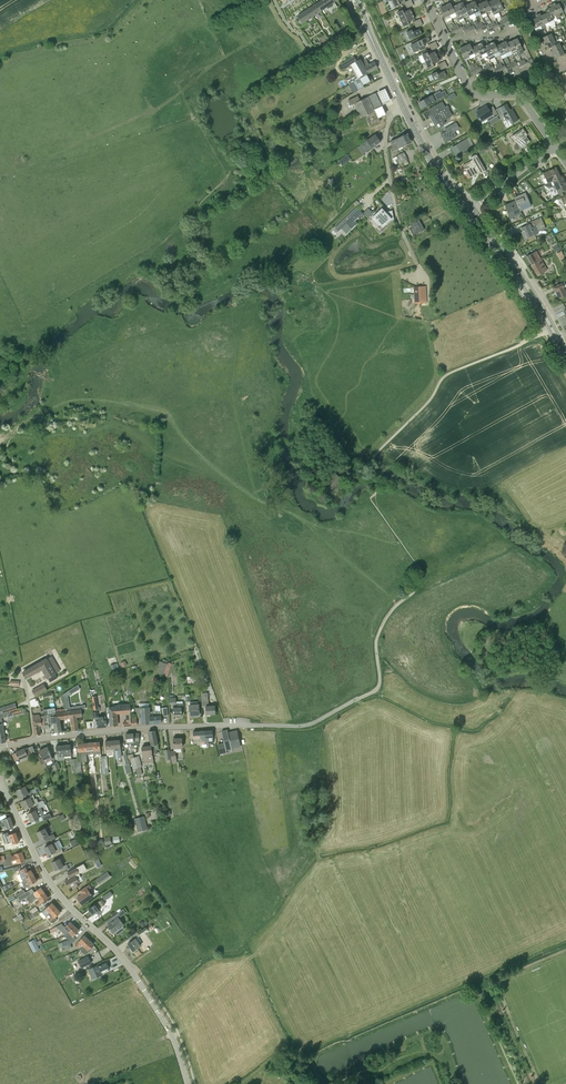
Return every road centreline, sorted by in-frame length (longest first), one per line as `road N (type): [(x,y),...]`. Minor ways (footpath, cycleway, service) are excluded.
road 1 (residential): [(0,746),(143,727),(254,726)]
road 2 (residential): [(133,972),(51,884),(0,779)]
road 3 (unclassified): [(371,459),(446,376),(550,330)]
road 4 (unclassified): [(254,726),(311,724),(378,688),(377,639),(397,604)]
road 5 (residential): [(555,146),(519,97),(471,92),(444,38)]
road 6 (unclassified): [(414,259),(385,151),(389,119),(405,109)]
road 7 (secondary): [(555,328),(473,207)]
road 8 (secondary): [(465,213),(550,330)]
road 9 (unclassified): [(188,1083),(169,1030),(133,972)]
road 10 (secondary): [(405,109),(353,0)]

